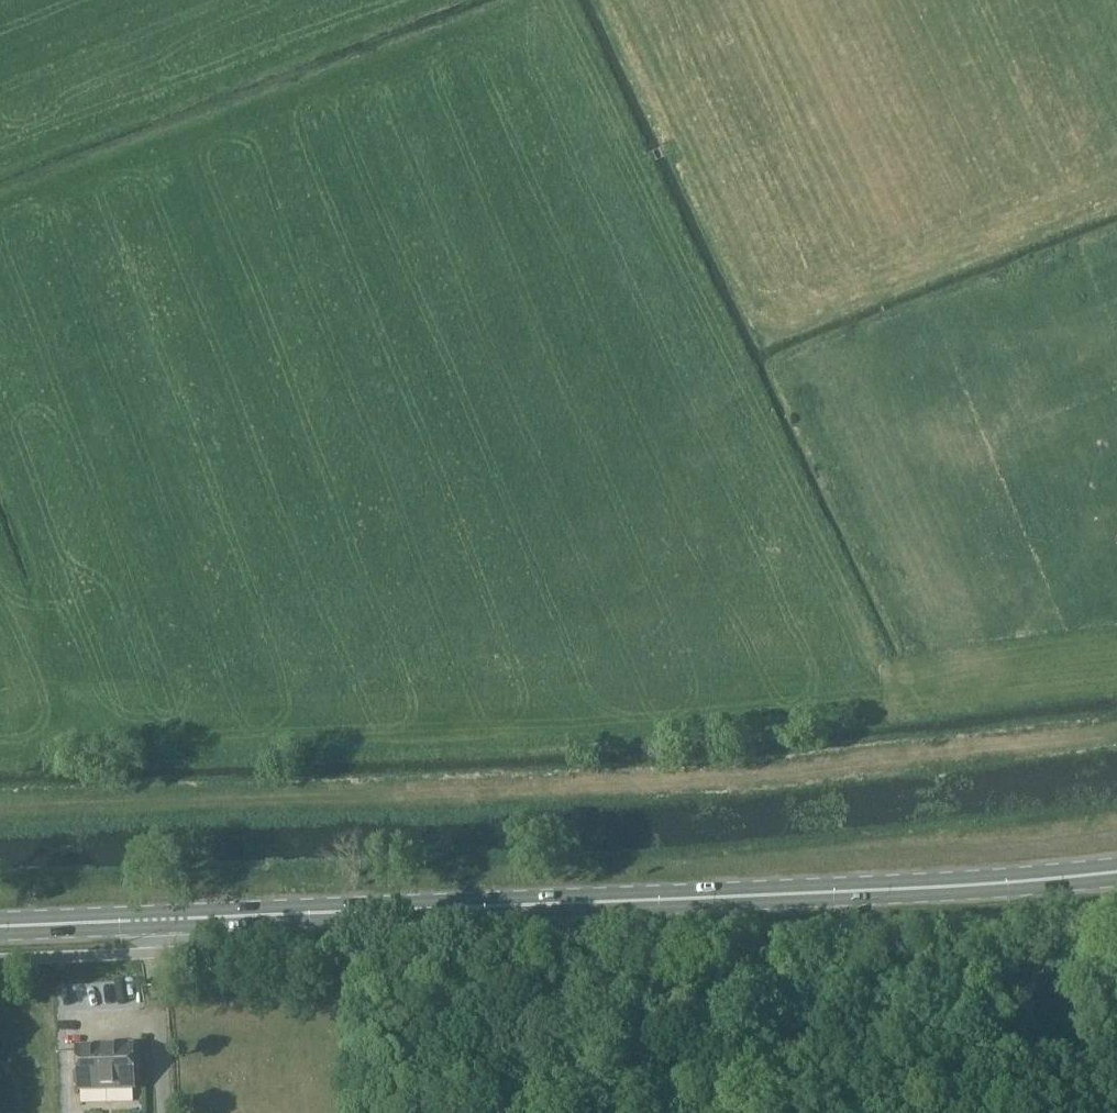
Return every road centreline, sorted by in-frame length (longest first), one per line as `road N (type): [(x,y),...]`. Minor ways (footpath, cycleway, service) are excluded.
road 1 (primary): [(0,926),(1116,872)]

